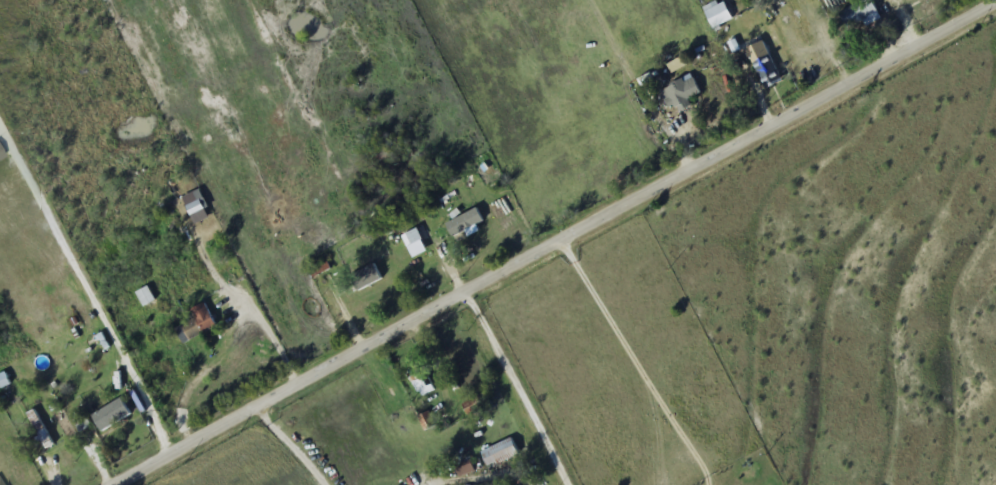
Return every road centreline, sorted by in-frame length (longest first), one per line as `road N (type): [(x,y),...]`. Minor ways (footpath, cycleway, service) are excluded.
road 1 (residential): [(113,484),(995,2)]

